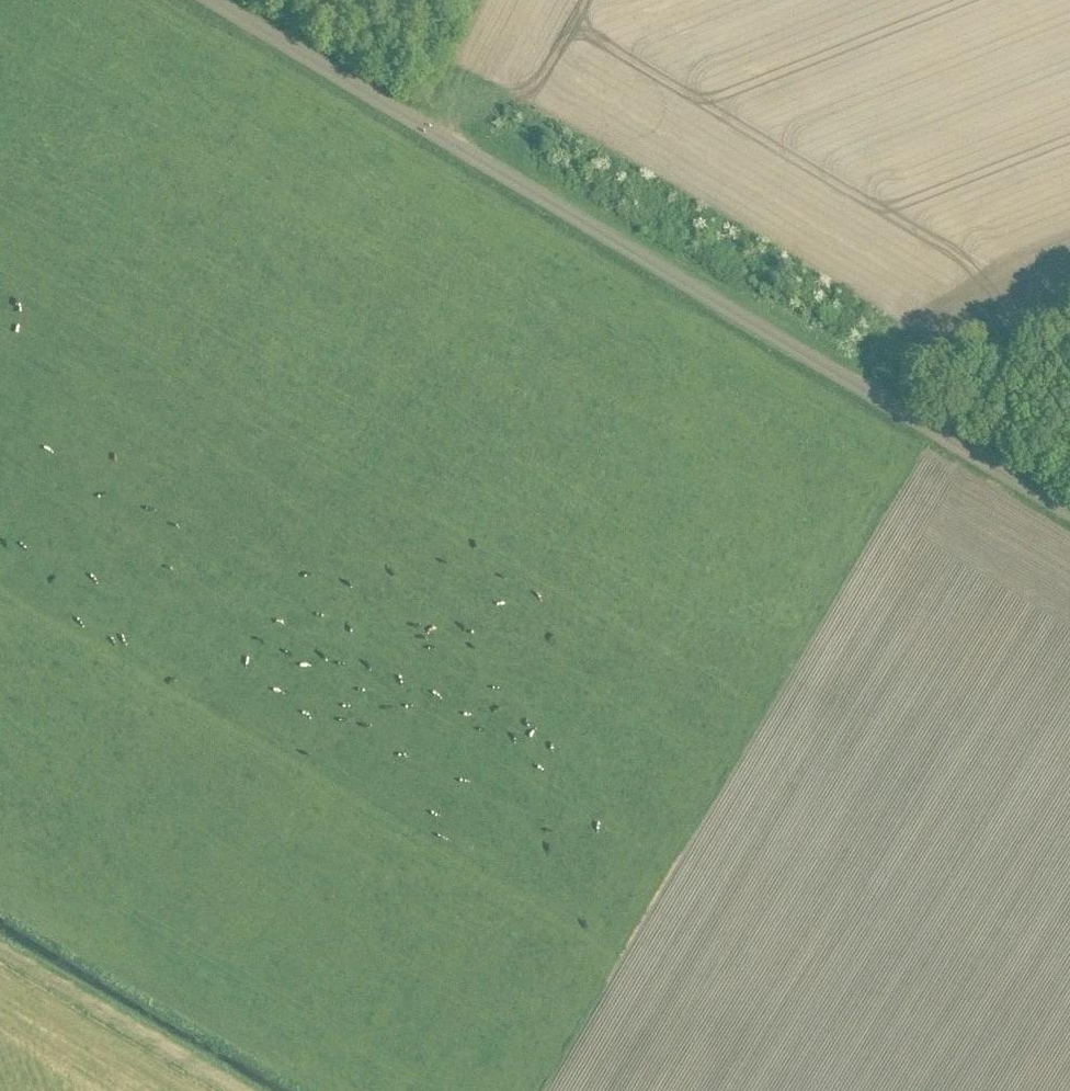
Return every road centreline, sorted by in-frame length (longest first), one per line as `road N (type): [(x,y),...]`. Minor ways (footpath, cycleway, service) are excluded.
road 1 (unclassified): [(1069,514),(208,0)]

